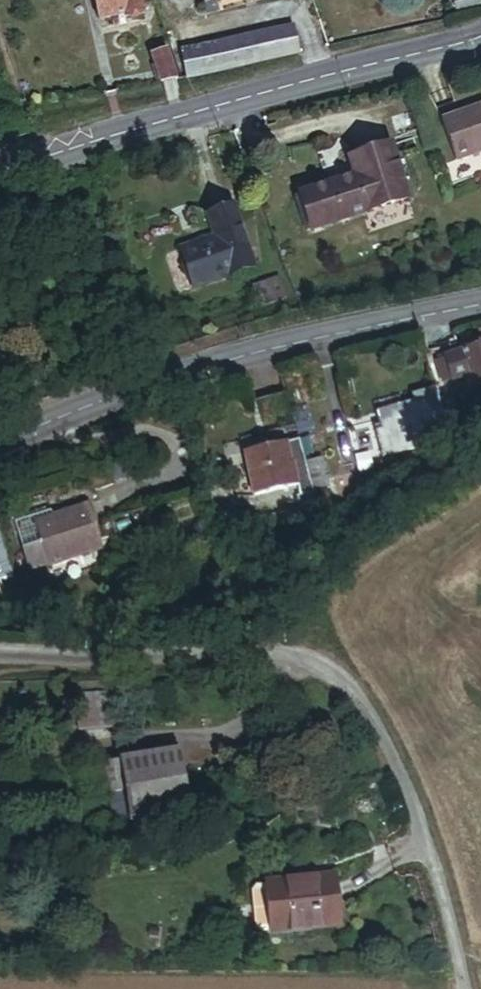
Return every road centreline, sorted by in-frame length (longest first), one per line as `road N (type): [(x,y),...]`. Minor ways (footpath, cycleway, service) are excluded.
road 1 (residential): [(0,653),(253,653),(320,665),(347,682),(426,828),(459,948),(461,988)]
road 2 (secondary): [(0,444),(132,389),(313,337),(480,302)]
road 3 (secondary): [(480,34),(11,165)]

